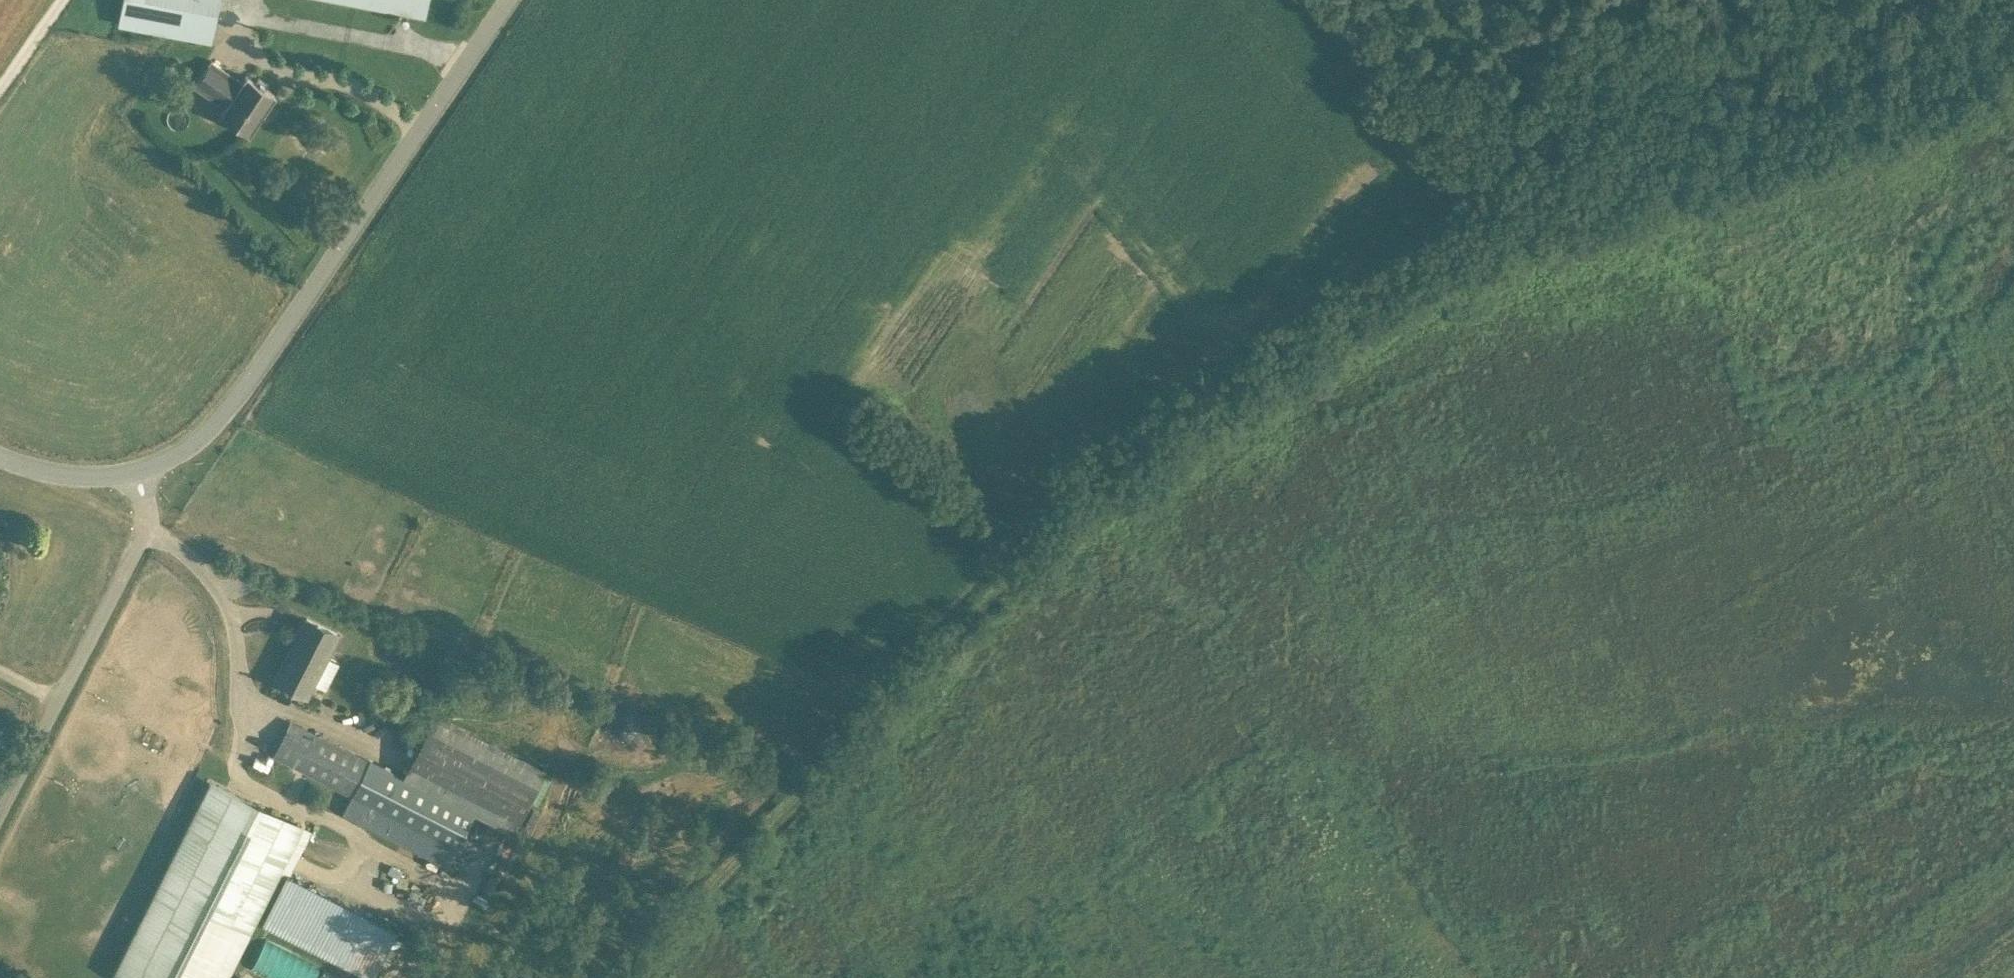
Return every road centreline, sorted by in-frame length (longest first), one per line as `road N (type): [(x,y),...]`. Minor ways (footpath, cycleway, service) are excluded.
road 1 (track): [(1533,209),(1448,249),(1275,356),(1121,469),(731,865),(633,977)]
road 2 (tertiary): [(138,473),(181,455),(219,419),(510,0)]
road 3 (track): [(2013,46),(1855,115),(1533,209)]
road 4 (unclassified): [(0,809),(147,525),(138,473)]
road 5 (track): [(1533,209),(1306,0)]
road 6 (unclassified): [(398,977),(508,846)]
road 7 (tertiary): [(0,454),(75,478),(138,473)]

